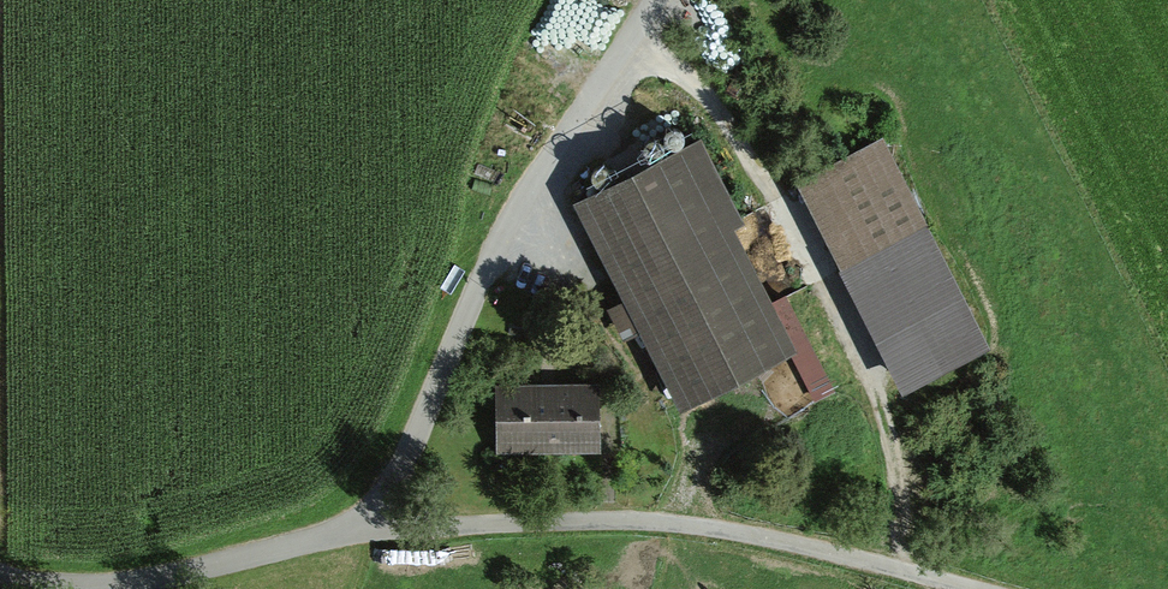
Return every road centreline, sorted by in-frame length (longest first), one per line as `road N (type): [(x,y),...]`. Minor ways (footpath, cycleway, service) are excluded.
road 1 (residential): [(0,569),(177,581),(363,521),(429,422),(520,202),(659,0)]
road 2 (track): [(976,588),(684,525),(363,521)]

